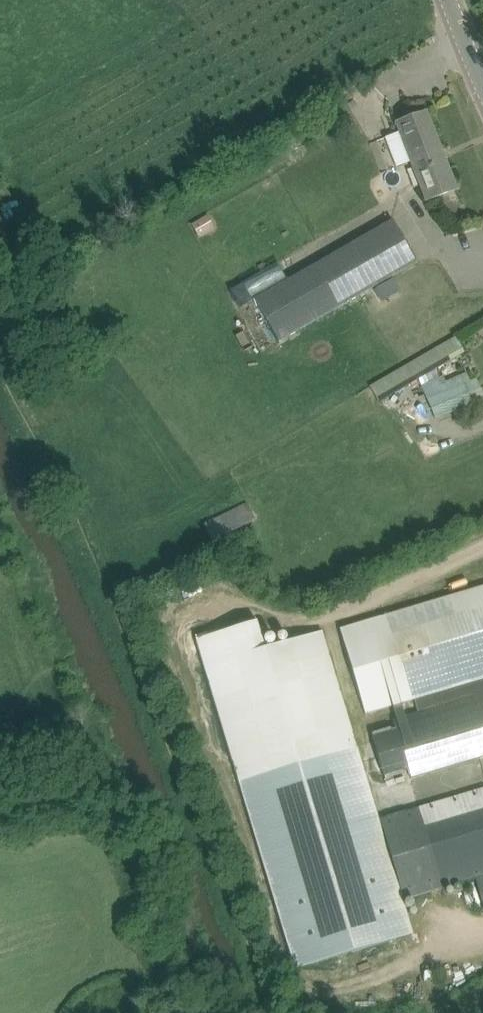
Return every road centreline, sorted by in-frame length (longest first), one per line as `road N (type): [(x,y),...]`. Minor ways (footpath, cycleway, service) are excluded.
road 1 (track): [(0,358),(108,606)]

